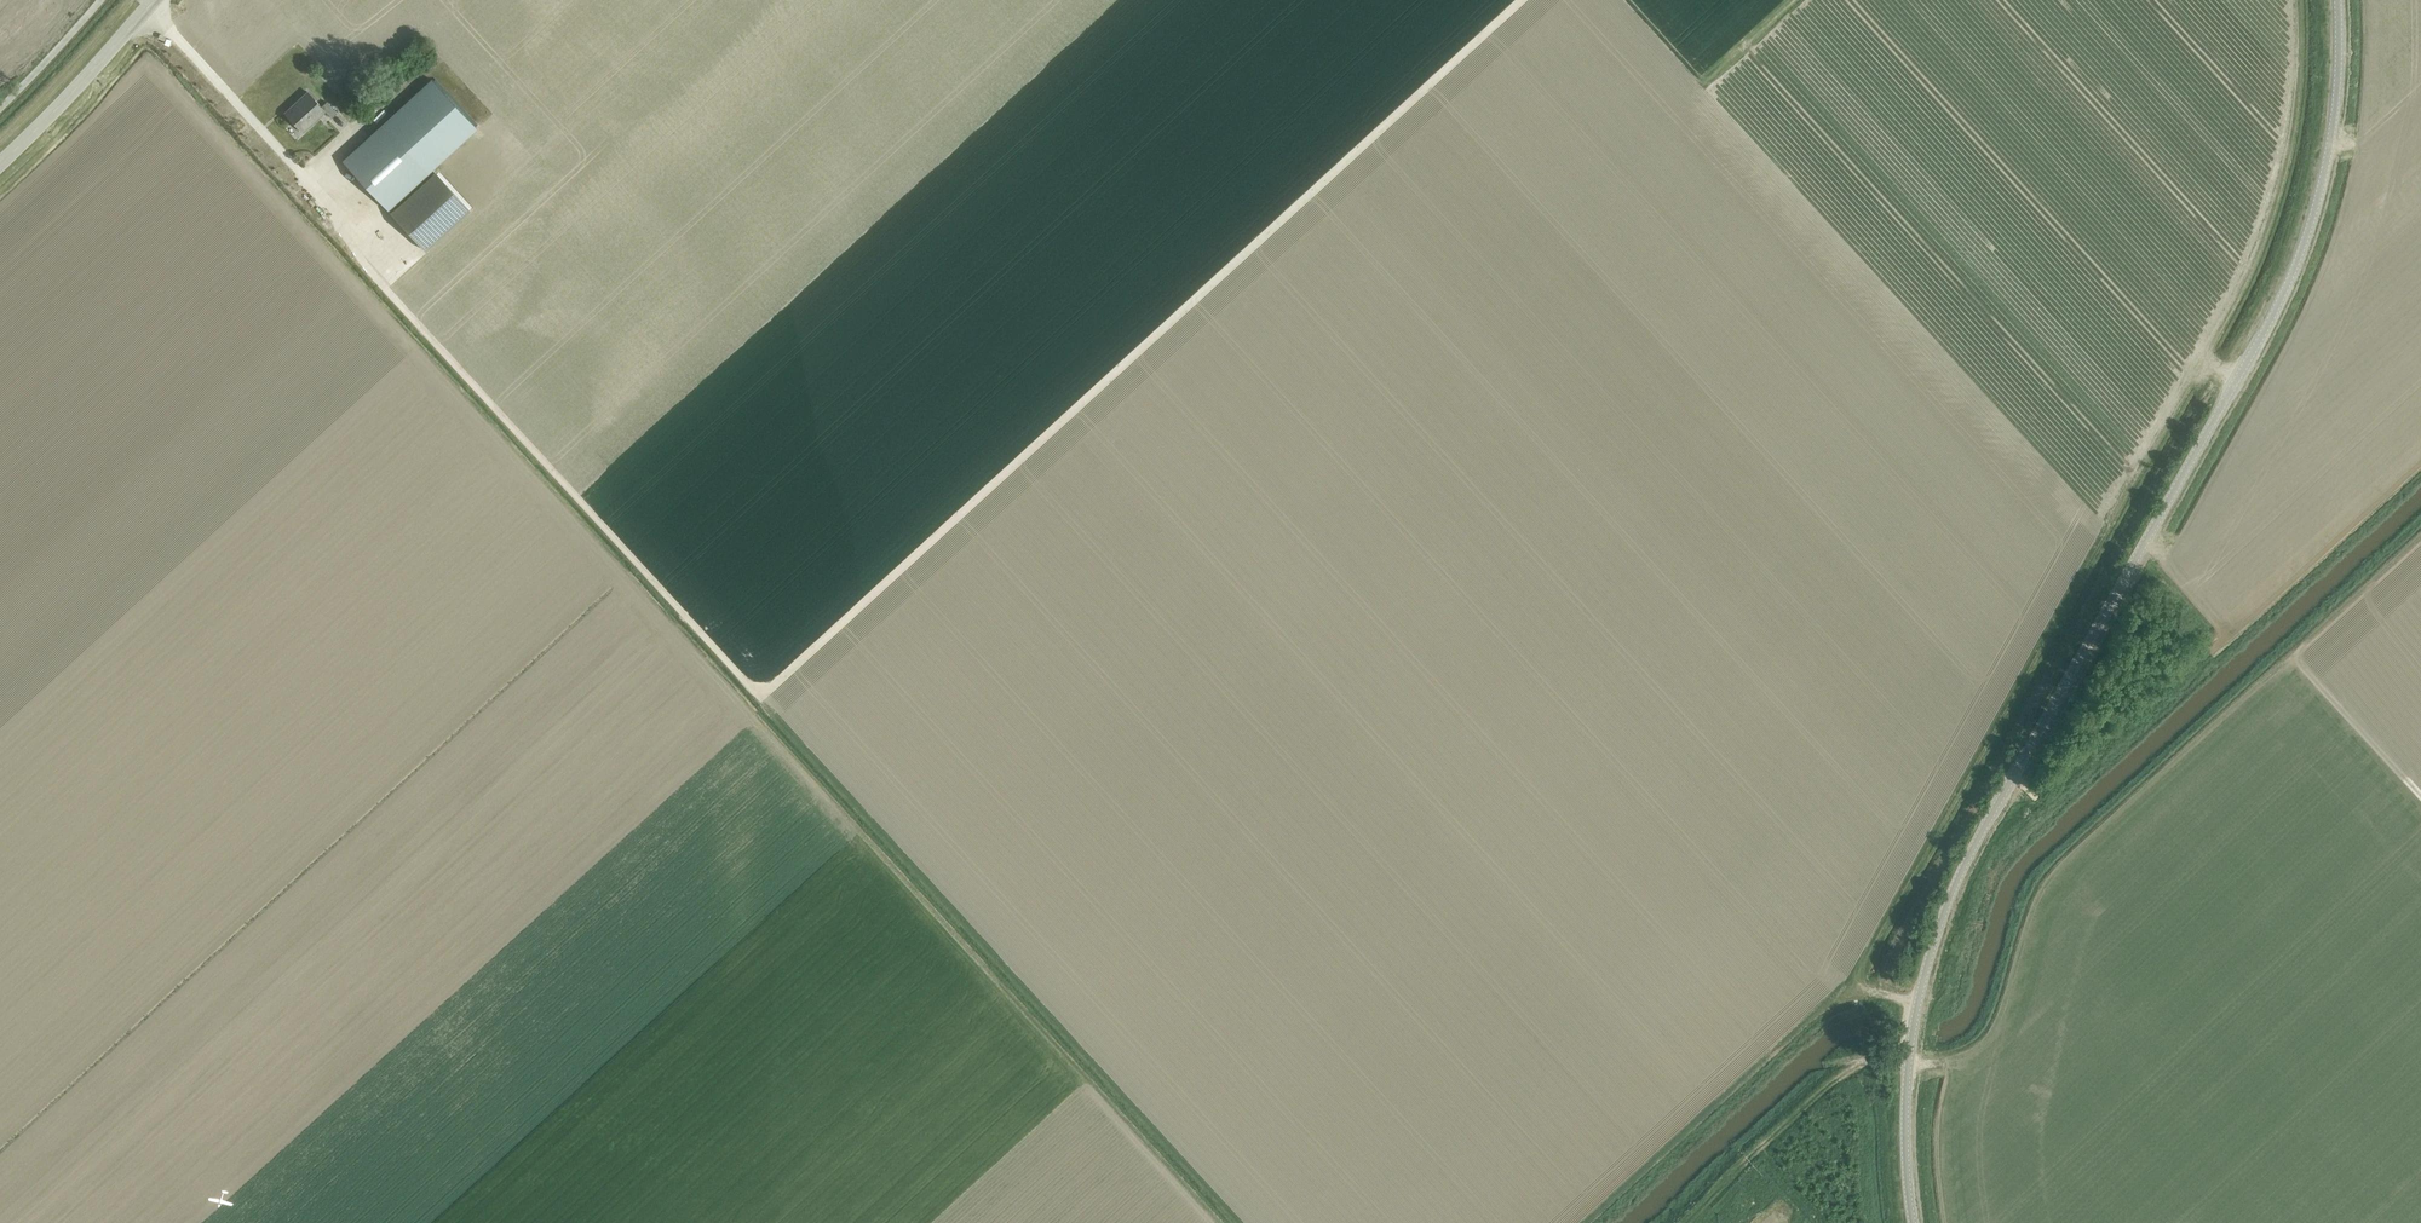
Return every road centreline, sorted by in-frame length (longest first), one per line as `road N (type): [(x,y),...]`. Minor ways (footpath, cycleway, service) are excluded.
road 1 (unclassified): [(1912,1222),(1910,1041),(1938,930),(1972,846),(2286,285),(2326,165),(2338,0)]
road 2 (tertiary): [(0,163),(154,0)]

